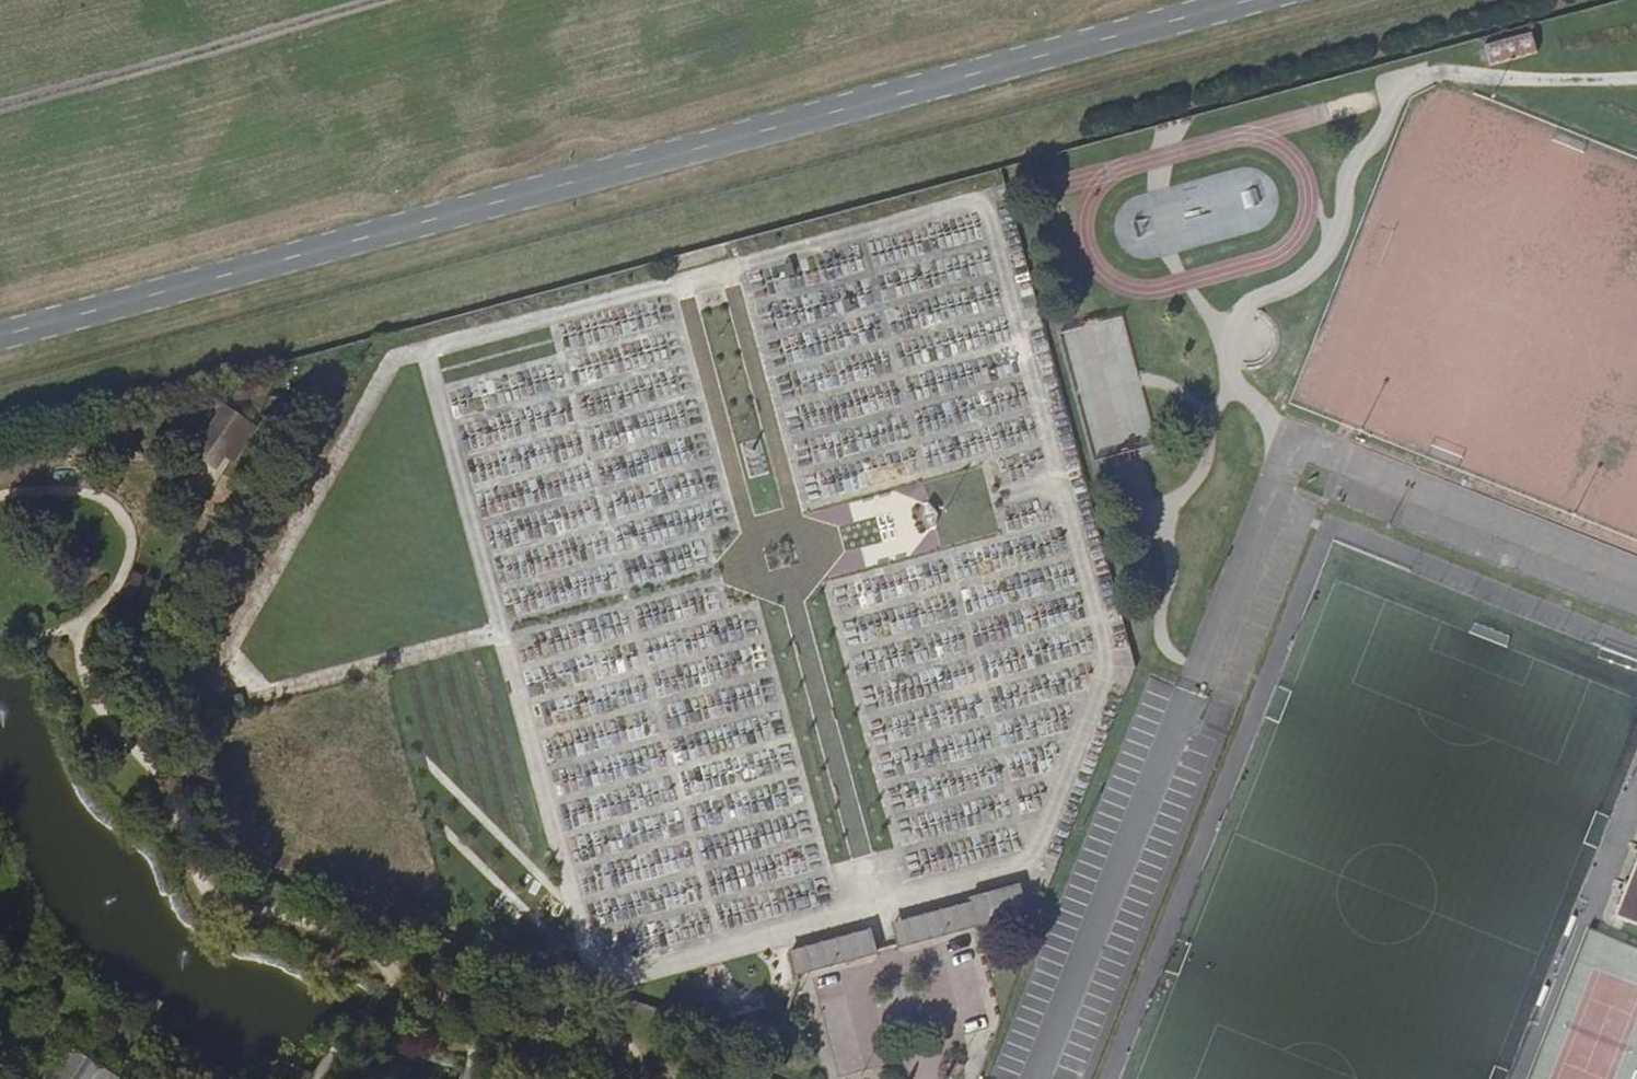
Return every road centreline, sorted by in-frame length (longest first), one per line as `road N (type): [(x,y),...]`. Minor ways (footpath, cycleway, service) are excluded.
road 1 (track): [(1636,80),(1430,75),(1395,101),(1354,163),(1342,215),(1318,264),(1247,305),(1230,335),(1226,357),(1237,386),(1294,438)]
road 2 (track): [(383,0),(0,107)]

